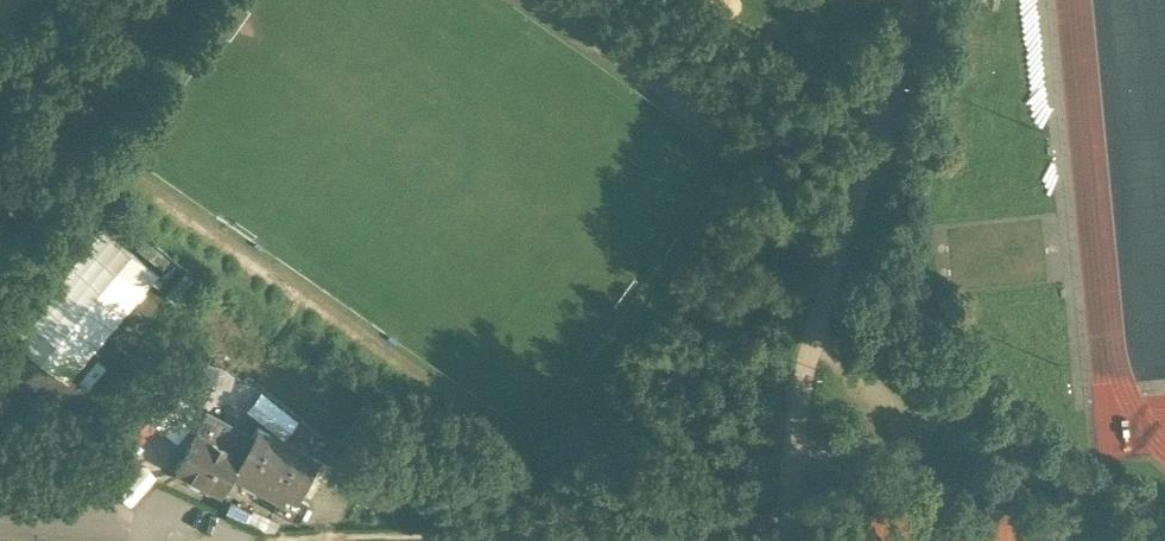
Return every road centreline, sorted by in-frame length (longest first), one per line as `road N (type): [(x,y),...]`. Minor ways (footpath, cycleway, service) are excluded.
road 1 (track): [(138,482),(223,536),(794,530)]
road 2 (unclassified): [(794,540),(804,381),(906,0)]
road 3 (unclassified): [(157,0),(0,220)]

